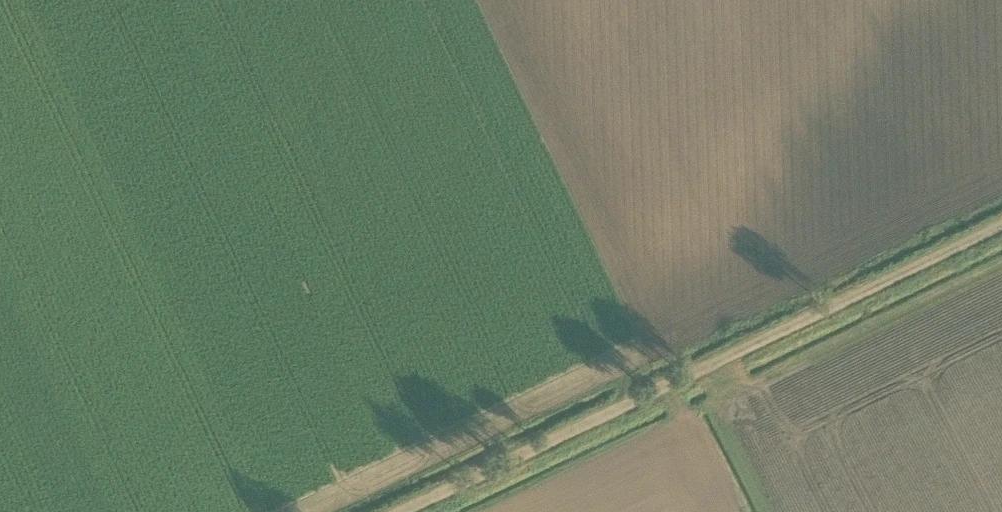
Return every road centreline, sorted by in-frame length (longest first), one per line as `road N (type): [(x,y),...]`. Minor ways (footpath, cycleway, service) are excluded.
road 1 (track): [(1001,225),(409,511)]

